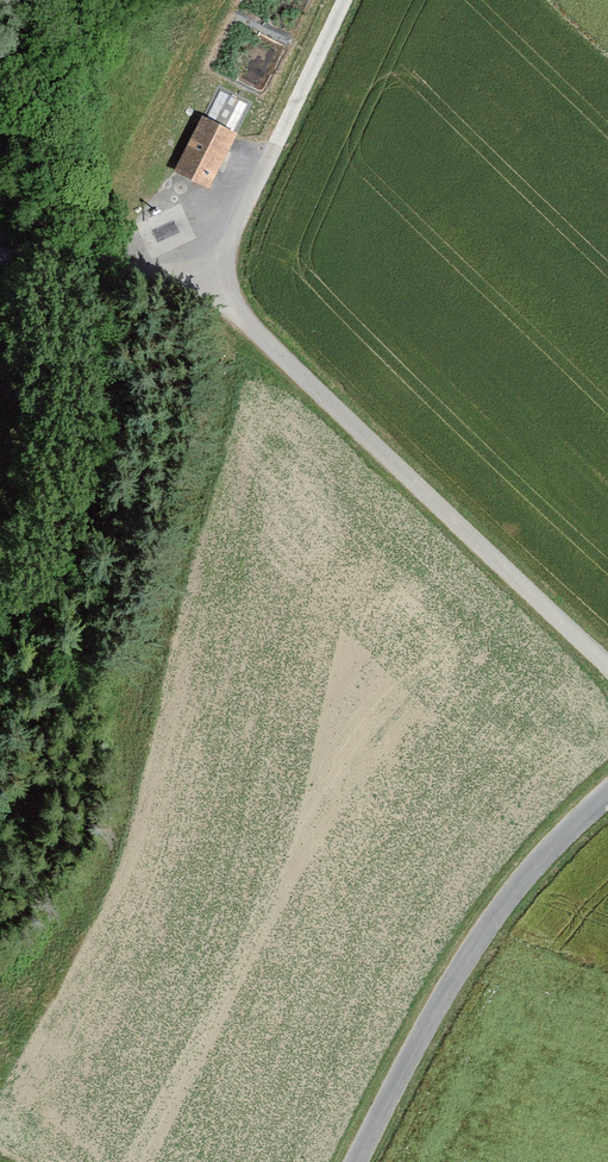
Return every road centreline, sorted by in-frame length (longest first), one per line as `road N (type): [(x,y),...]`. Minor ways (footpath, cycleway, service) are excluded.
road 1 (unclassified): [(607,679),(206,283),(0,256)]
road 2 (tertiary): [(357,1161),(435,1008),(505,900),(607,792)]
road 3 (track): [(340,0),(206,283)]

